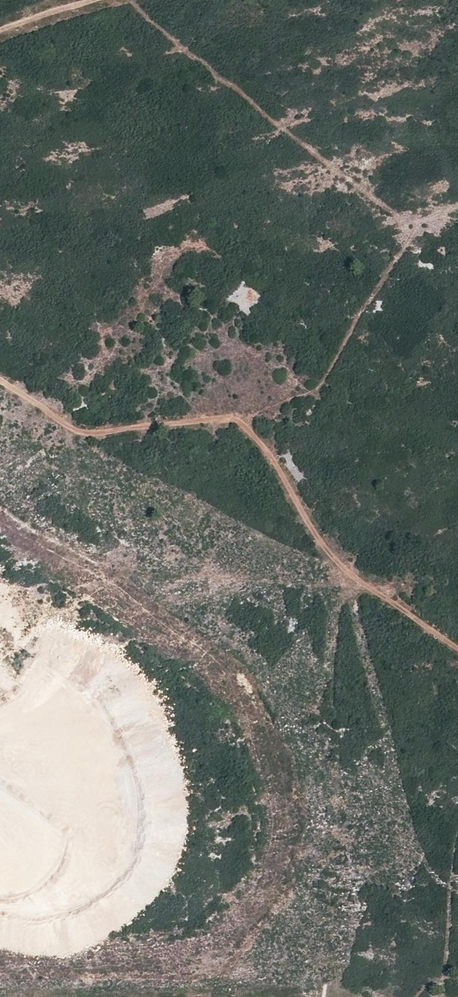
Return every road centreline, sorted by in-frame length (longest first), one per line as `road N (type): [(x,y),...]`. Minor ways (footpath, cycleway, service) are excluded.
road 1 (track): [(0,381),(71,430),(228,423),(270,455),(322,552),(457,646)]

